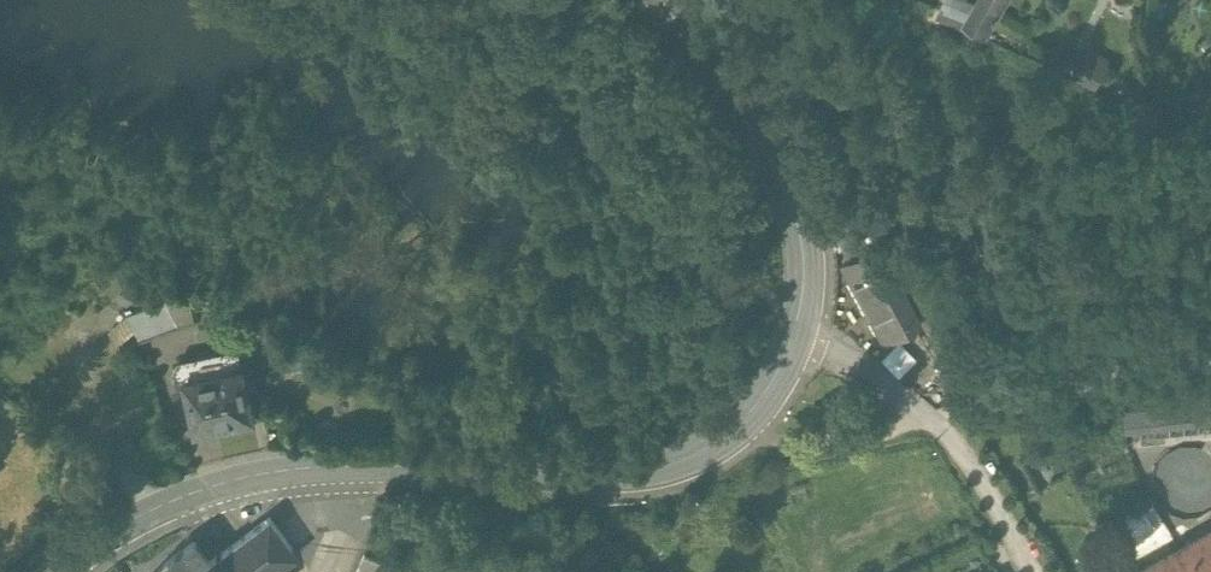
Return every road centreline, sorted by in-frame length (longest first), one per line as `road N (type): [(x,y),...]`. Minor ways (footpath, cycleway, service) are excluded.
road 1 (secondary): [(71,571),(154,517),(292,475),(639,474),(694,454),(740,420)]
road 2 (track): [(435,0),(582,93),(744,263),(802,299)]
road 3 (secondary): [(802,299),(793,205),(666,0)]
road 4 (unclassified): [(740,420),(776,434),(842,434),(930,412)]
road 5 (unclassified): [(930,412),(962,444),(1035,571)]
road 6 (residential): [(802,299),(930,412)]
road 7 (secondary): [(740,420),(789,348),(802,299)]

